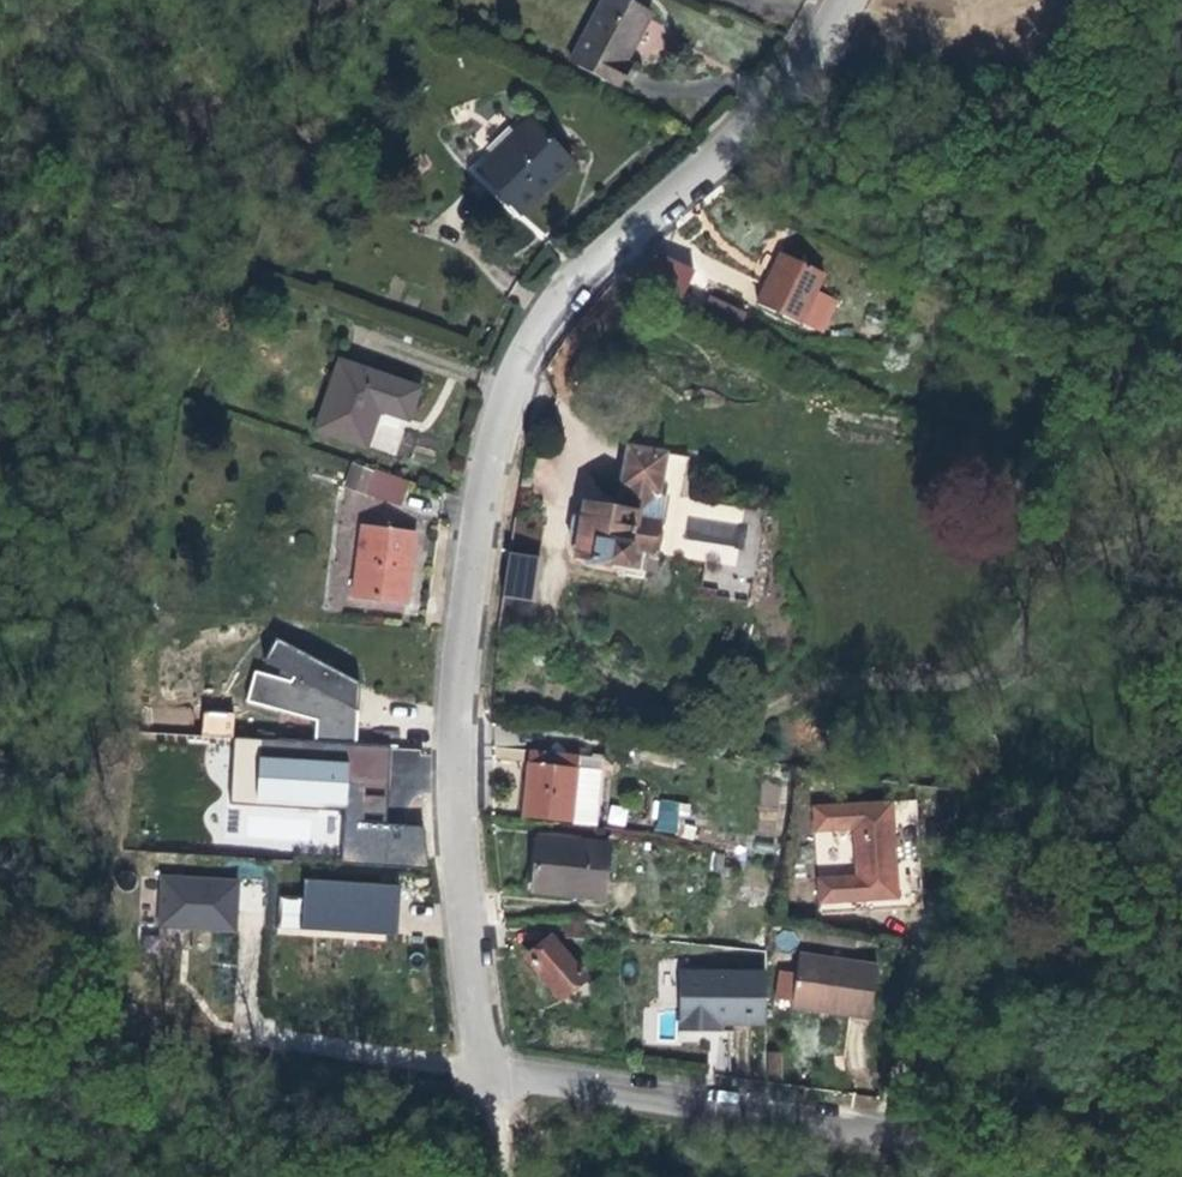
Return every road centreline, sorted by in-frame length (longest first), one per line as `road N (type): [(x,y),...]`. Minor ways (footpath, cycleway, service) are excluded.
road 1 (unclassified): [(484,1066),(449,756),(511,395),(543,317),(612,238),(703,166),(845,0)]
road 2 (residential): [(1107,1176),(484,1066)]

